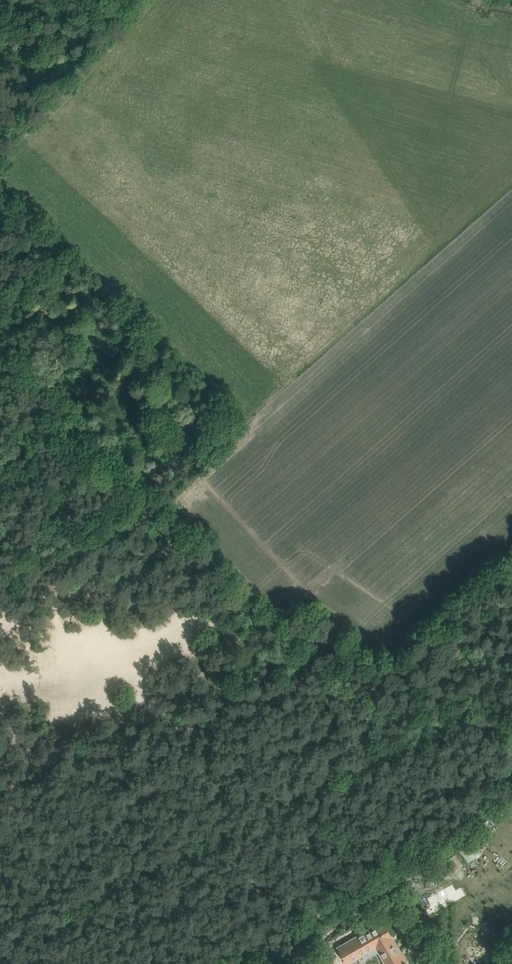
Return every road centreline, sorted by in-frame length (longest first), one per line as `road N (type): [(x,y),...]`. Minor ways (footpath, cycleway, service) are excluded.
road 1 (track): [(263,963),(511,775)]

